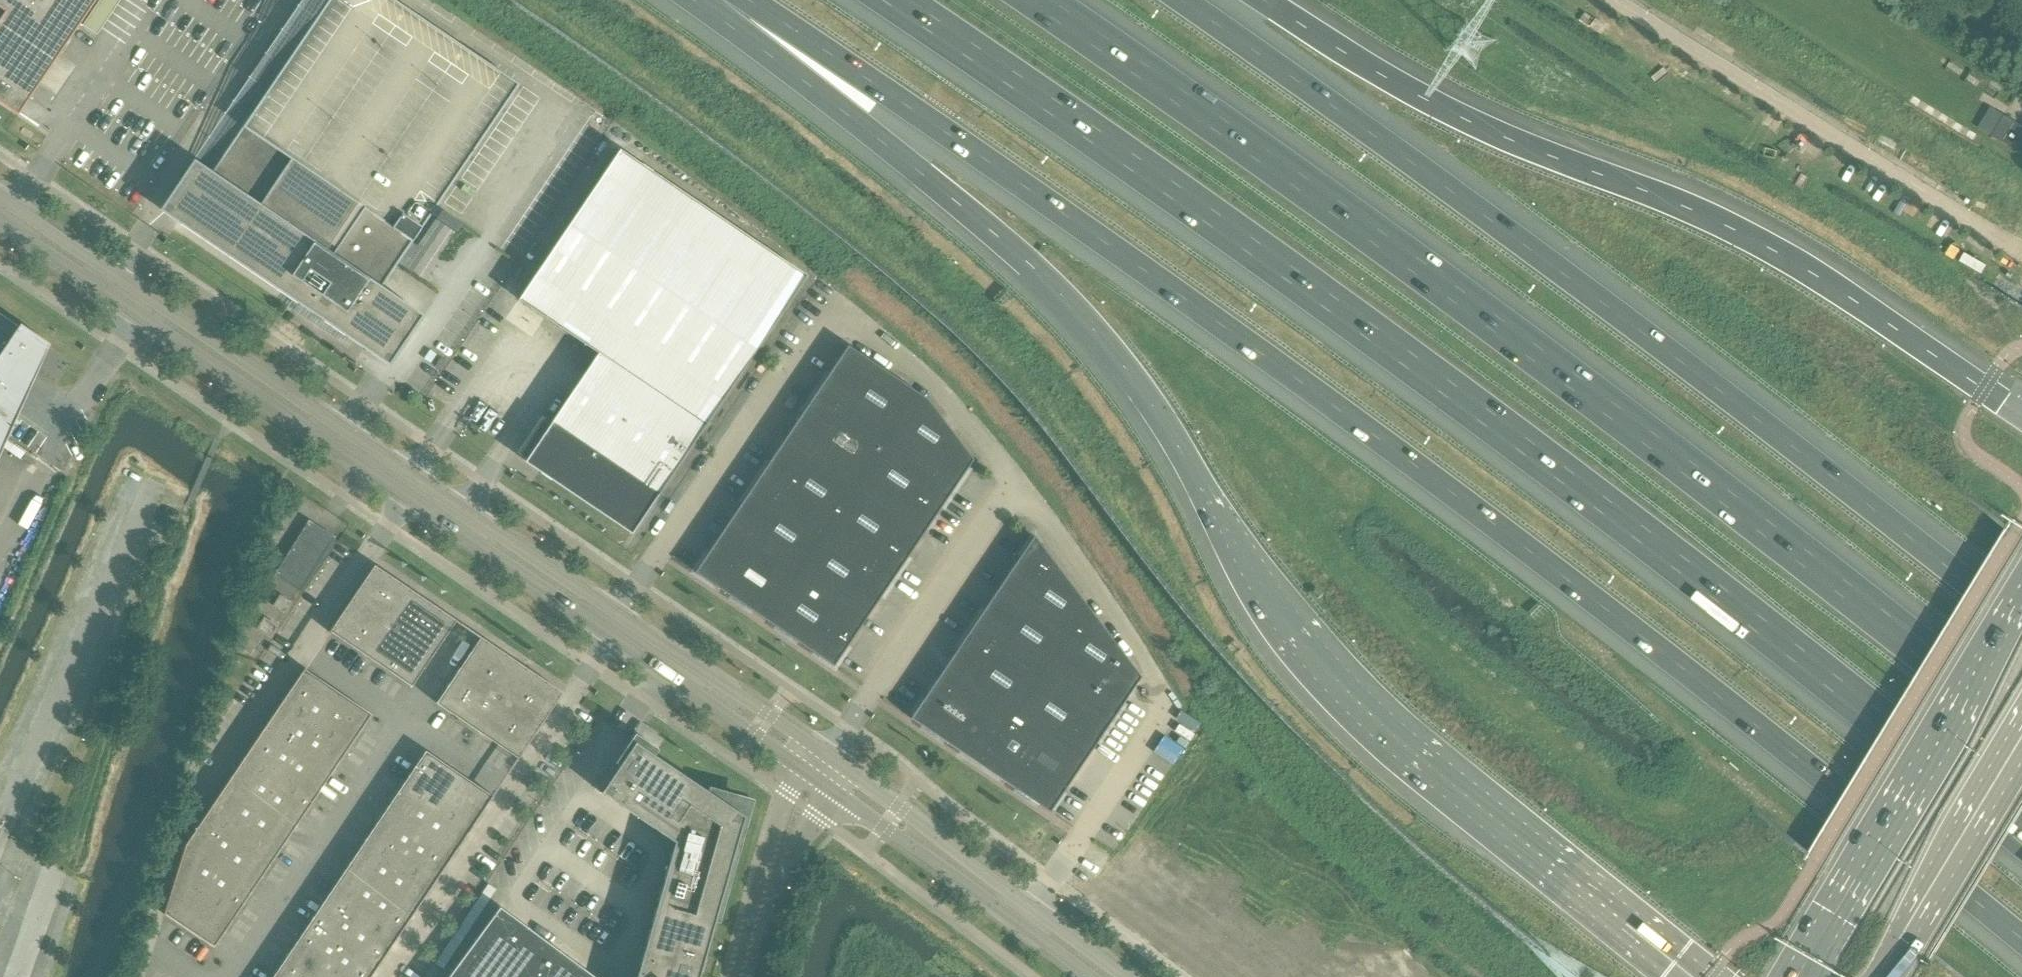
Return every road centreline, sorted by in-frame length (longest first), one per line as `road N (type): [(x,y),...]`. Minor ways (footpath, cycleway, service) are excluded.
road 1 (motorway): [(749,0),(1104,242),(1478,515),(2021,939)]
road 2 (motorway): [(895,0),(1460,398),(2021,837)]
road 3 (motorway): [(742,0),(859,123),(1035,271),(1102,341),(1146,396),(1277,610),(1359,704),(1691,976)]
road 4 (motorway): [(2021,729),(1719,489),(1037,0)]
road 5 (motorway): [(2021,627),(1666,347),(1180,0)]
road 6 (tertiary): [(821,775),(0,211)]
road 7 (motorway): [(2021,417),(1780,254),(1703,214),(1456,118),(1263,0)]
road 8 (track): [(1571,585),(1606,661),(1788,826),(1980,976)]
road 9 (secondary): [(2021,580),(1789,965)]
road 10 (tertiary): [(1096,976),(821,775)]
road 11 (track): [(1748,0),(2021,169)]
road 12 (secondary): [(1891,976),(2021,761)]
road 13 (unclassified): [(745,976),(801,808),(821,775)]

